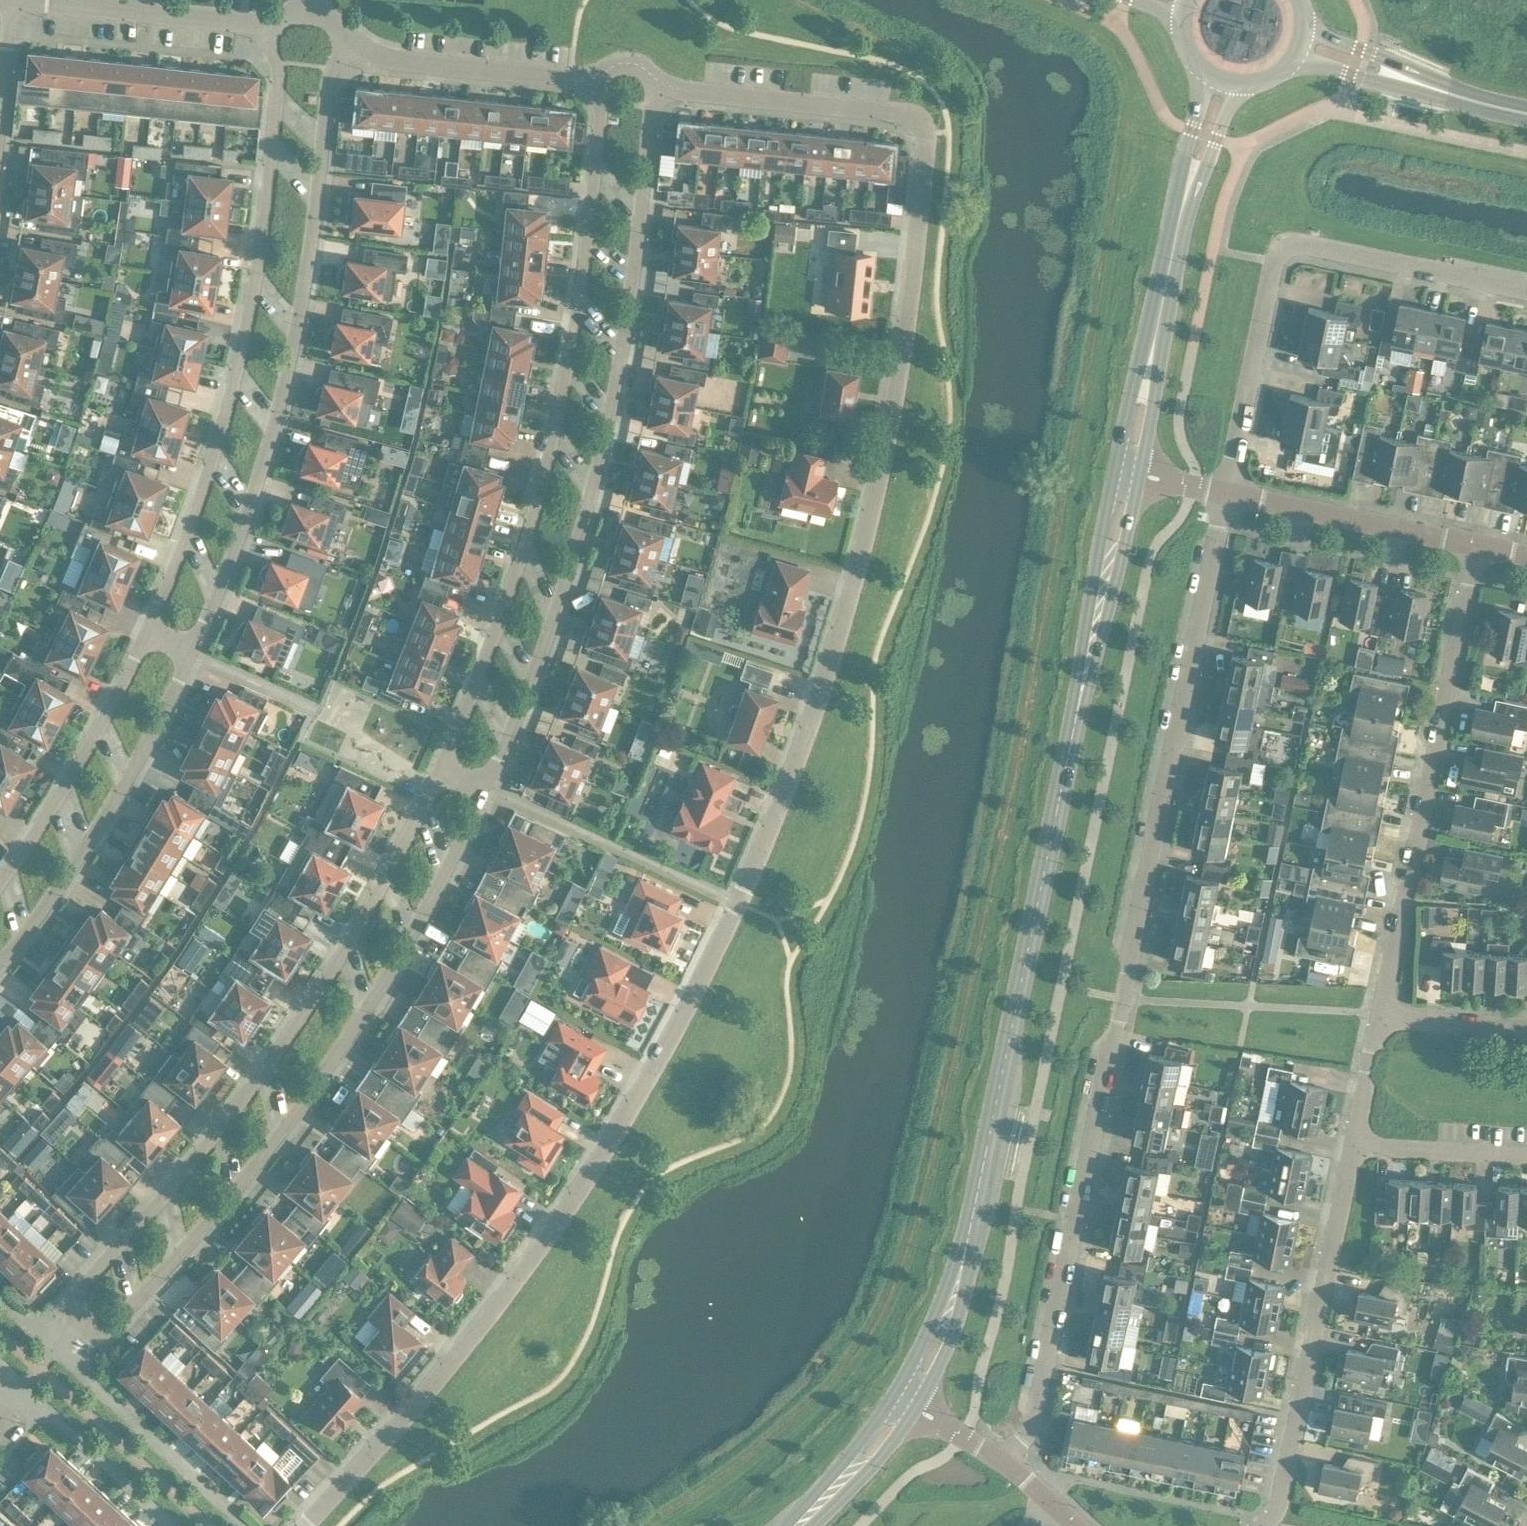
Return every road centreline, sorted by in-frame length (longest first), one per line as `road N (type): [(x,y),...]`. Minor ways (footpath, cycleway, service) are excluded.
road 1 (residential): [(303,1525),(467,1342),(659,1052),(780,807),(873,512),(926,134),(922,127),(683,93),(657,82)]
road 2 (residential): [(1013,1460),(1039,1436),(1225,493)]
road 3 (secondary): [(953,1299),(1106,577)]
road 4 (residential): [(489,788),(580,545),(620,373),(657,82)]
road 5 (residential): [(78,1328),(99,1345),(245,1182),(368,1011),(489,788)]
road 6 (residential): [(599,74),(572,351),(532,527),(441,760)]
road 7 (residential): [(441,760),(362,919),(253,1086),(60,1313),(78,1328)]
road 8 (residential): [(1225,493),(1284,244),(1526,294)]
road 9 (residential): [(1380,1016),(1473,544)]
road 10 (residential): [(1259,1525),(1282,1499),(1353,1152)]
road 11 (residential): [(0,967),(198,653)]
road 12 (residential): [(284,395),(329,75),(347,46)]
road 13 (residential): [(273,32),(277,77),(264,200),(232,373)]
road 14 (residential): [(148,630),(0,874)]
road 15 (residential): [(198,653),(241,551),(284,395)]
road 16 (residential): [(232,373),(148,630)]
road 17 (residential): [(273,32),(18,3)]
road 18 (residential): [(599,74),(378,60),(347,46)]
road 19 (residential): [(1473,544),(1225,493)]
road 20 (secondary): [(1151,360),(1190,189)]
road 21 (residential): [(1526,1161),(1353,1152)]
road 22 (residential): [(0,153),(18,3)]
road 23 (residential): [(1526,1026),(1380,1016)]
road 24 (residential): [(1353,1152),(1380,1016)]
road 25 (tertiary): [(1292,60),(1417,87)]
road 26 (tertiary): [(1417,87),(1360,50),(1304,31)]
road 27 (secondary): [(835,1490),(878,1462),(920,1401)]
road 28 (secondary): [(900,1386),(835,1490)]

